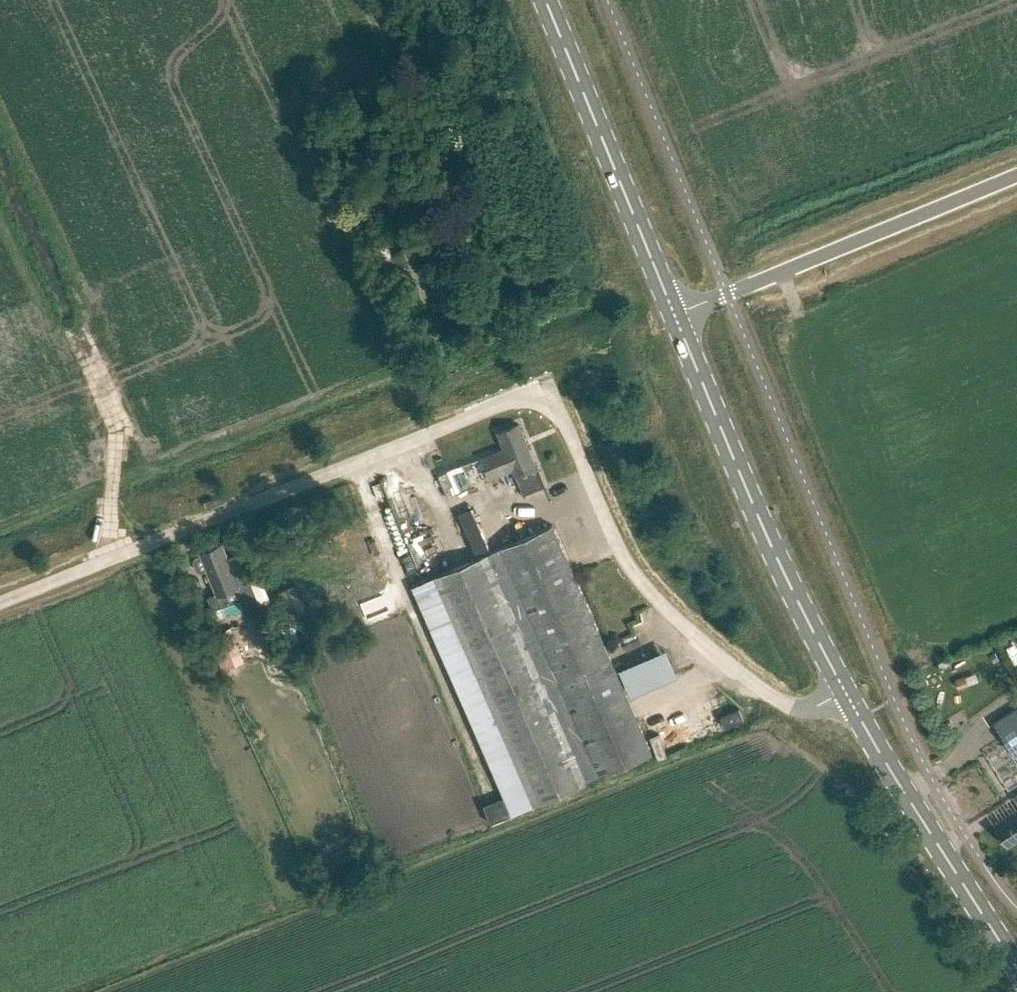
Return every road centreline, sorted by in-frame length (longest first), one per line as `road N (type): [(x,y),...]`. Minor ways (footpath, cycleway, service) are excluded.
road 1 (unclassified): [(0,603),(525,397),(563,421),(636,574),(693,634),(778,700),(850,704)]
road 2 (primary): [(850,704),(677,313)]
road 3 (tertiary): [(677,313),(1016,175)]
road 4 (primary): [(677,313),(549,0)]
road 5 (primary): [(1016,968),(850,704)]

